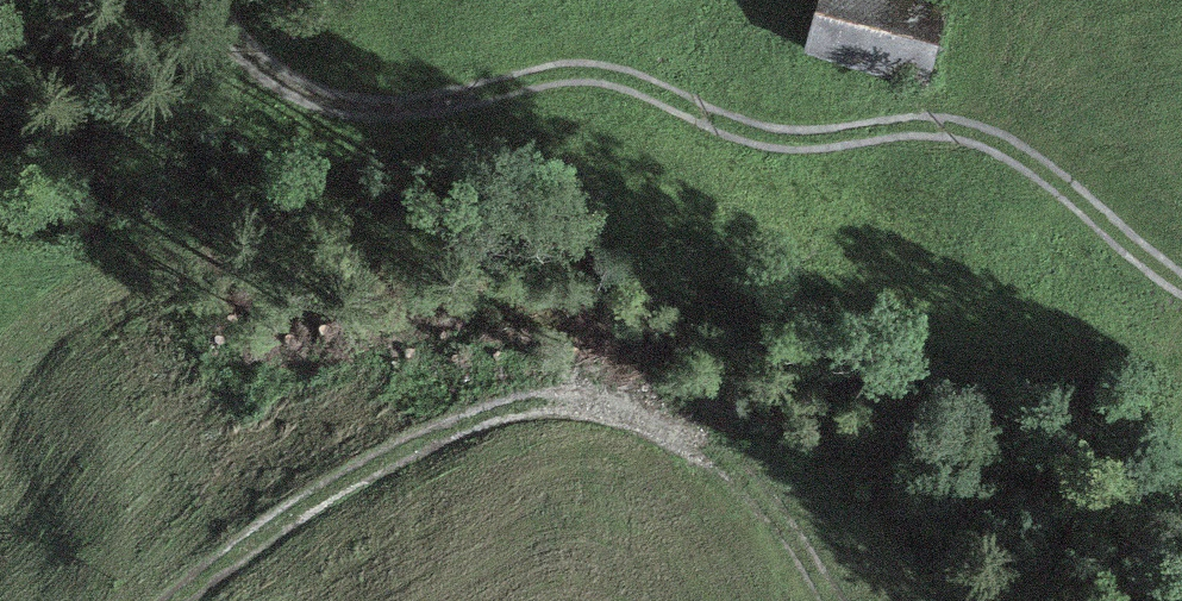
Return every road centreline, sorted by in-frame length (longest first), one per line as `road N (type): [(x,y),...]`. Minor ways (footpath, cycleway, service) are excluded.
road 1 (track): [(233,0),(239,22),(301,84),(374,117),(587,73),(788,143),(935,124),(1002,145),(1181,287)]
road 2 (track): [(176,600),(246,546),(373,466),(503,413),(574,402),(635,410),(726,458),(832,600)]

